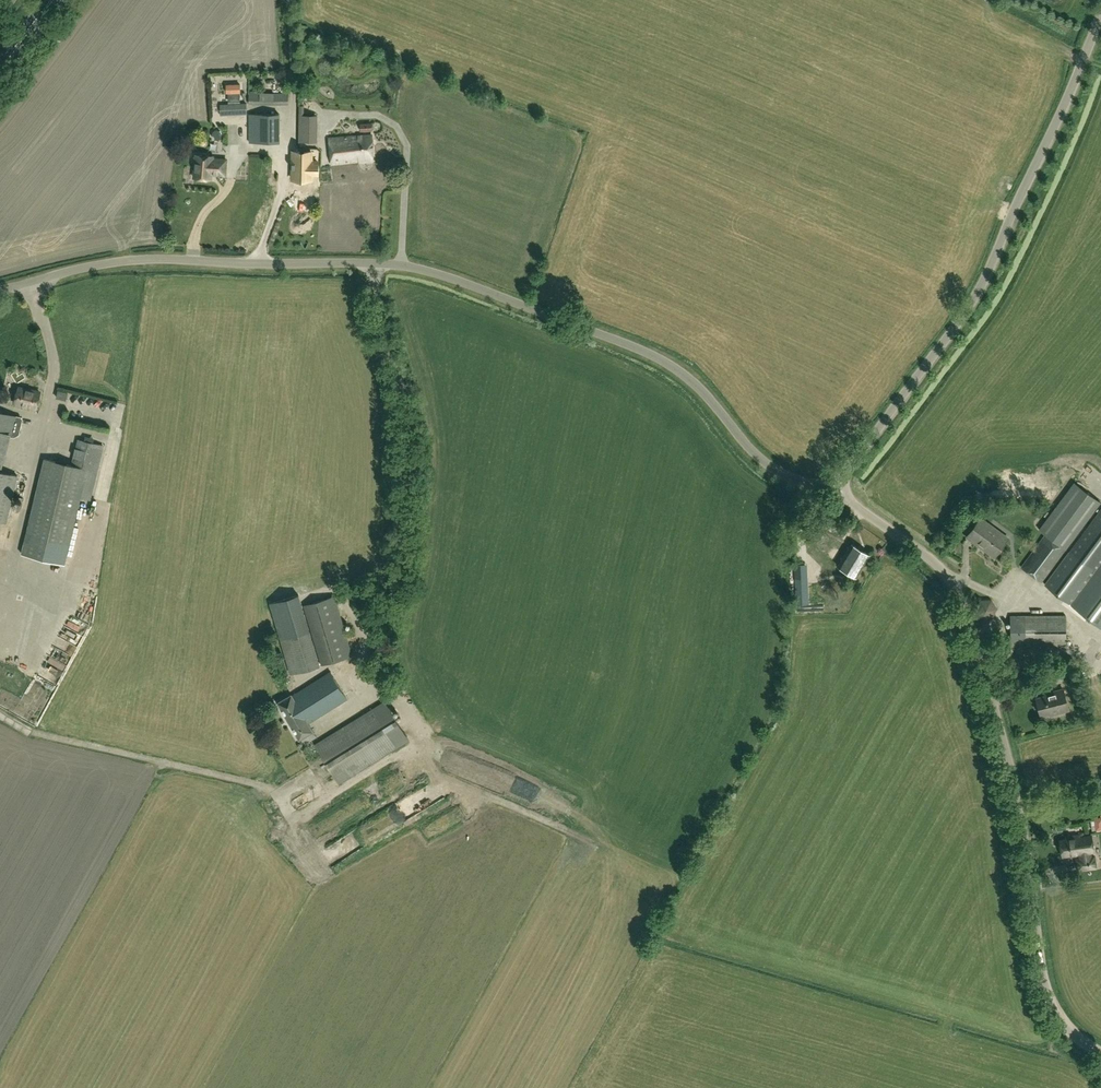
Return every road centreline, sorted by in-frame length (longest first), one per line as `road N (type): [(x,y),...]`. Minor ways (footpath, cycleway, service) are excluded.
road 1 (unclassified): [(837,481),(817,485),(775,471),(690,379),(659,358),(406,266),(134,260),(0,290)]
road 2 (unclassified): [(1100,1050),(1071,1028),(1052,996),(970,617),(948,575),(837,481)]
road 3 (unclassified): [(837,481),(979,292),(1100,16)]

